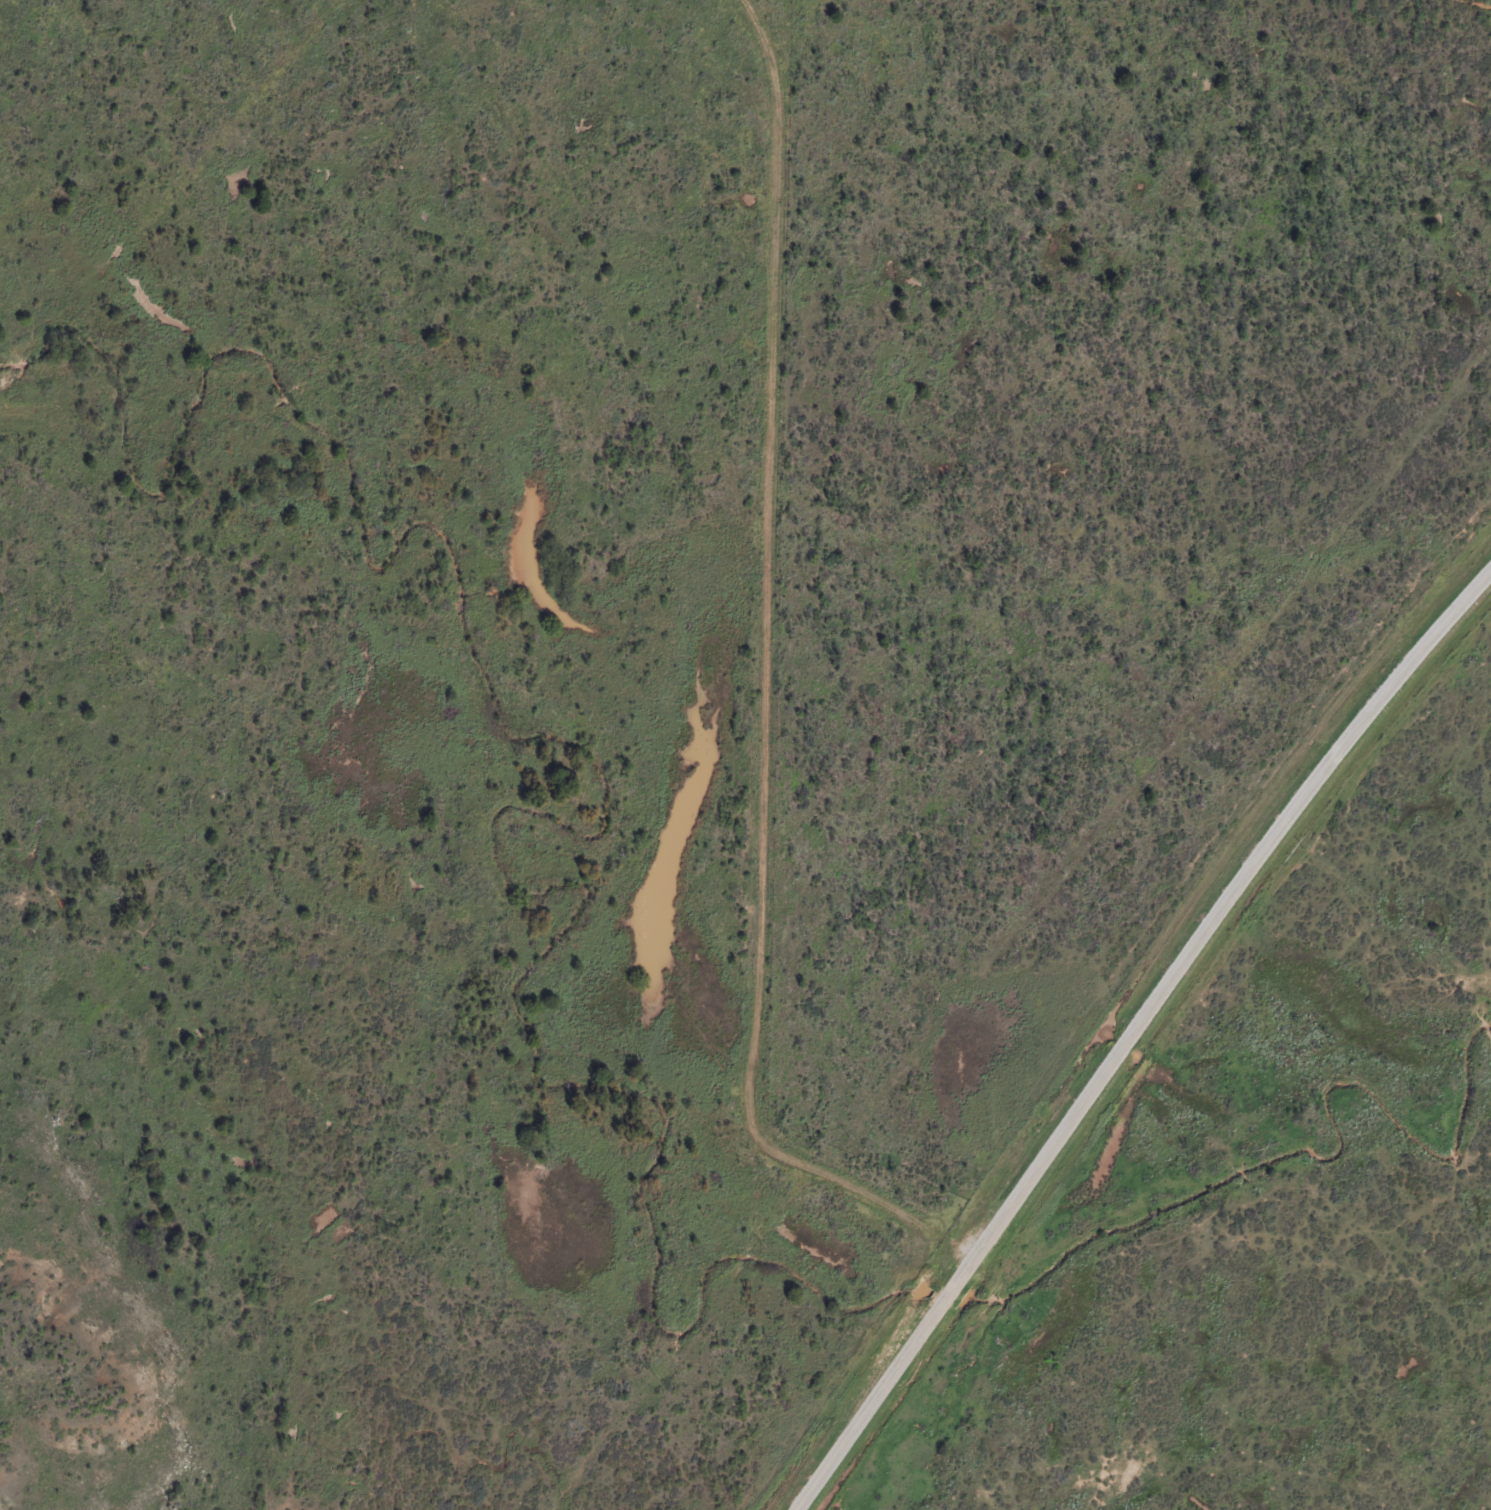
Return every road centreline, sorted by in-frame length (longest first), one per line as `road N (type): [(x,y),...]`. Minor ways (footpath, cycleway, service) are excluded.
road 1 (residential): [(717,0),(784,104),(747,1059),(763,1119),(790,1165),(986,1248)]
road 2 (tertiary): [(1490,577),(1238,889),(802,1509)]

